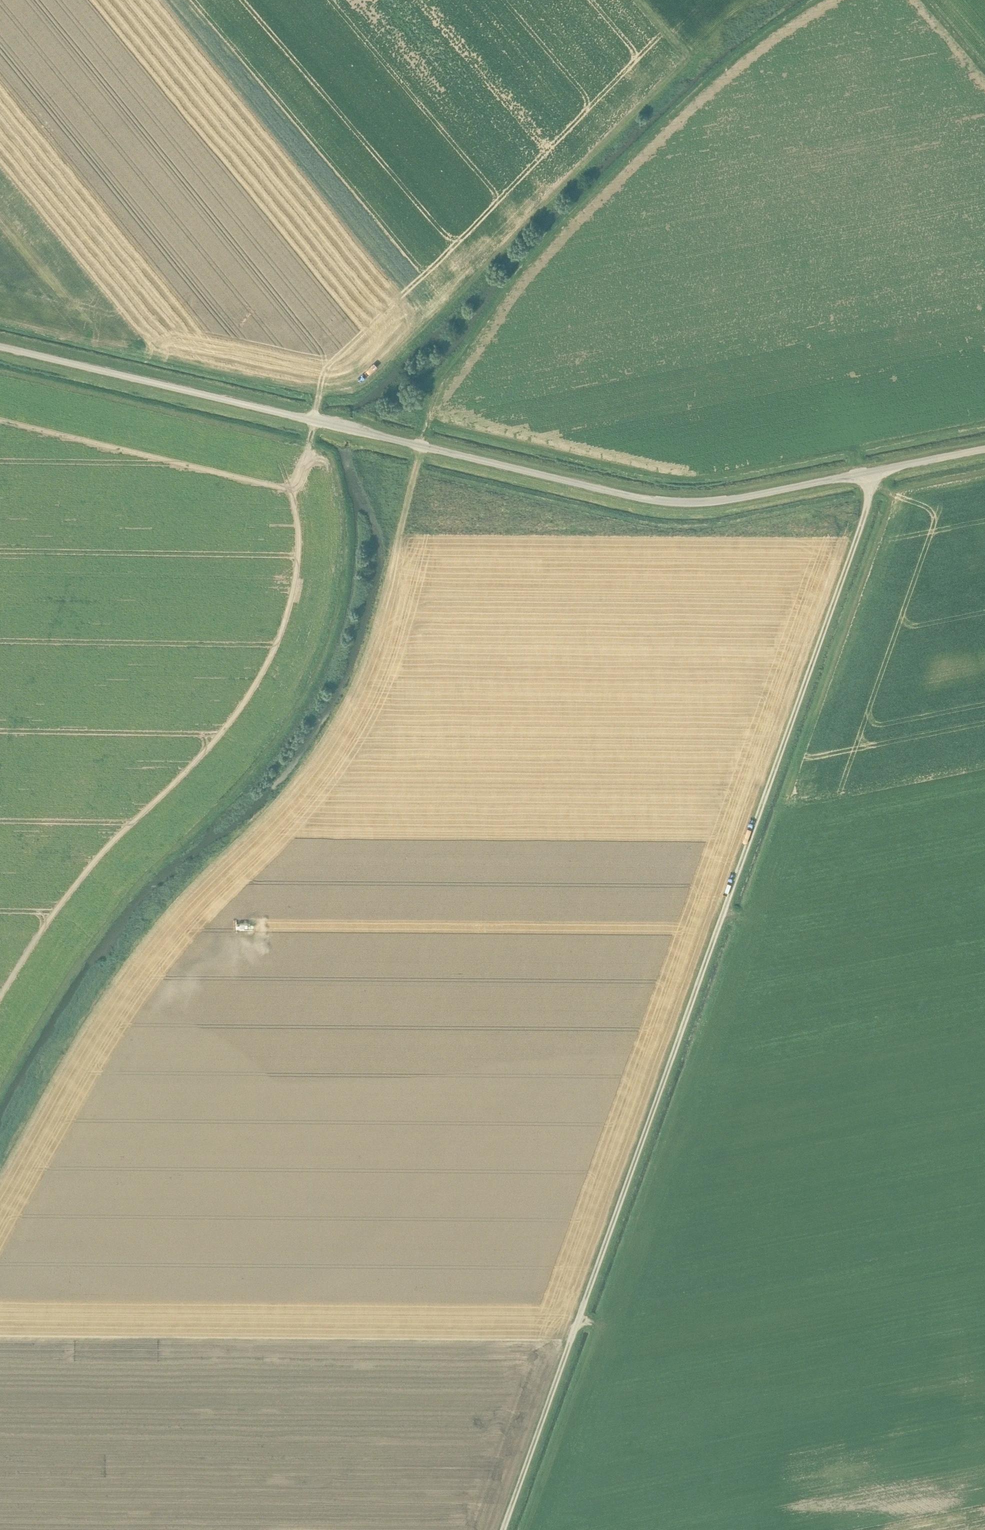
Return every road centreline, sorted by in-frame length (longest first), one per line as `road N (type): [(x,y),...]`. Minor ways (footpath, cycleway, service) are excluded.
road 1 (track): [(504,1529),(854,551),(874,472)]
road 2 (unclassified): [(984,450),(735,498),(655,501),(0,346)]

